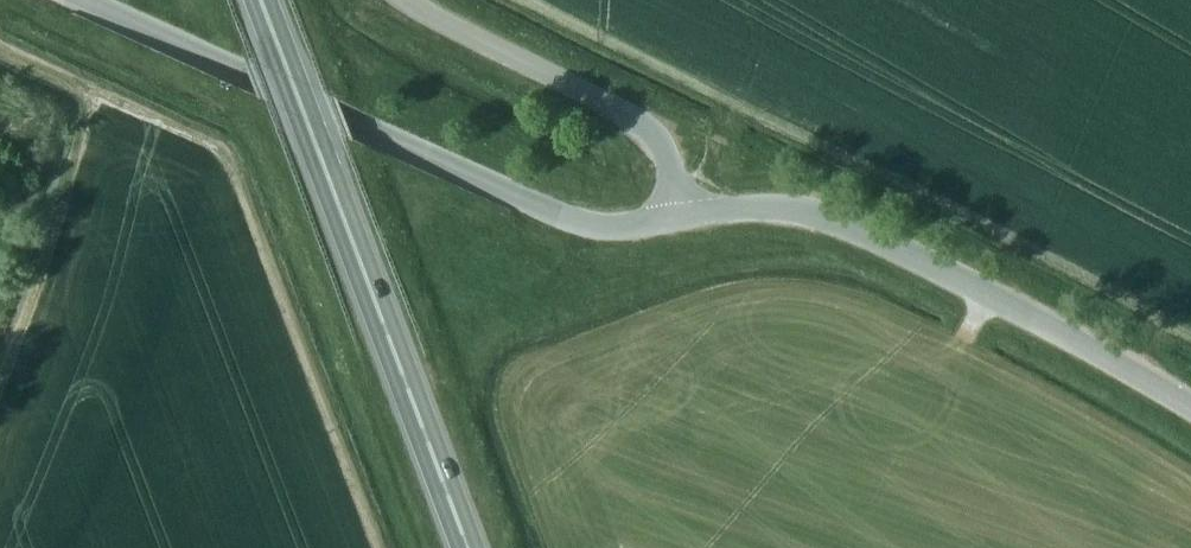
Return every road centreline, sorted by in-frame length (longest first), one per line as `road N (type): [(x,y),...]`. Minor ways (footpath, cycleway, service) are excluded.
road 1 (unclassified): [(687,216),(640,225),(579,220),(82,0)]
road 2 (trunk): [(469,547),(261,0)]
road 3 (unclassified): [(1190,405),(876,233),(776,210),(687,216)]
road 4 (unclassified): [(687,216),(672,157),(647,126),(405,0)]

